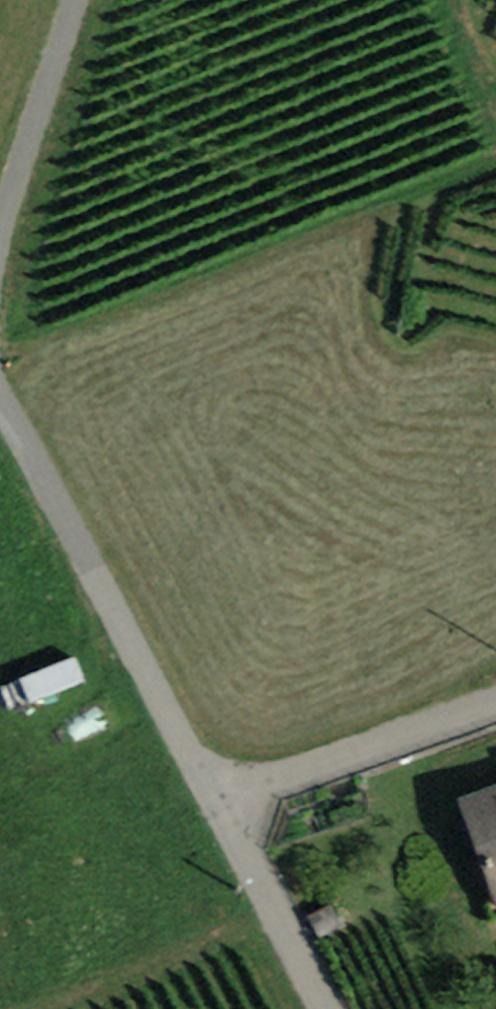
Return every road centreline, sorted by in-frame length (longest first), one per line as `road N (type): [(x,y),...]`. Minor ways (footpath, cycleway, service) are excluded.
road 1 (residential): [(222,808),(0,407)]
road 2 (residential): [(495,704),(222,808)]
road 3 (residential): [(0,228),(76,0)]
road 4 (residential): [(326,1008),(222,808)]

